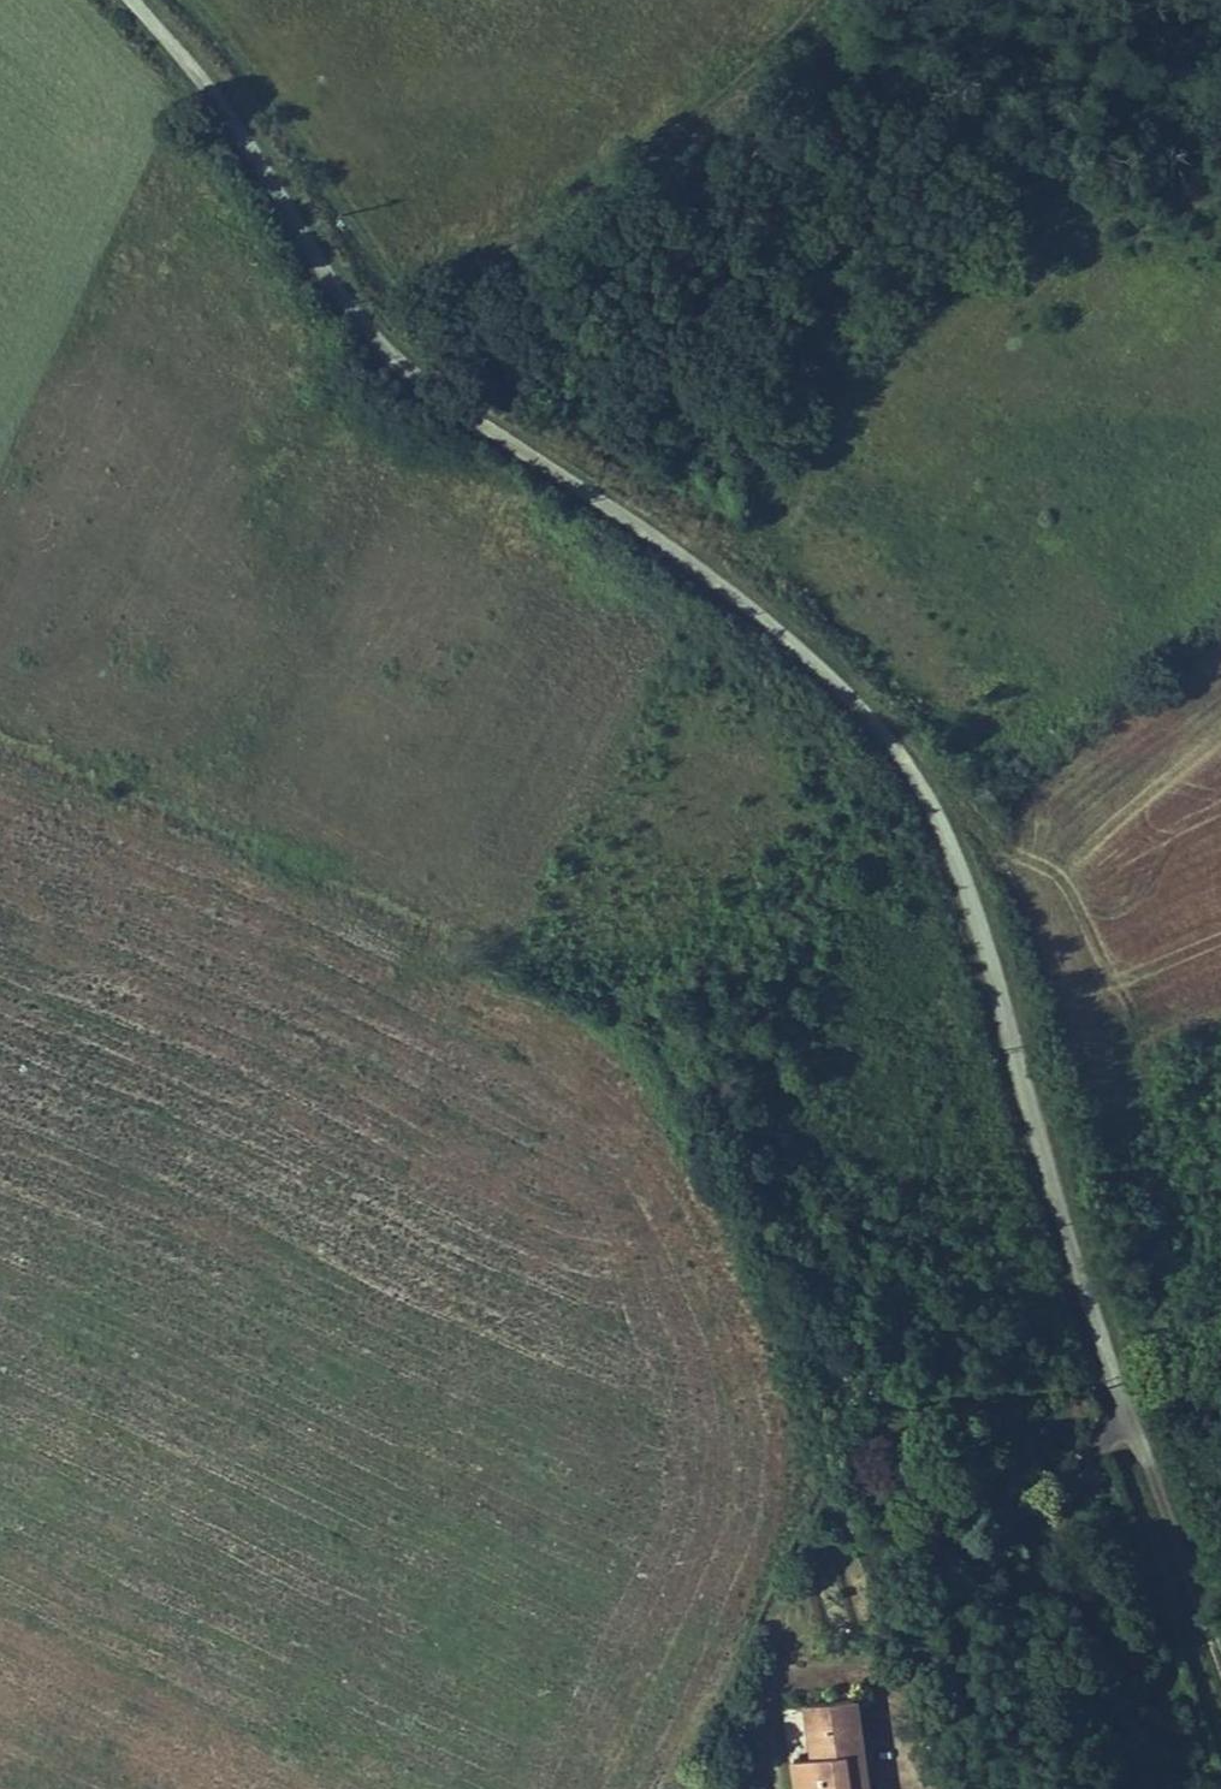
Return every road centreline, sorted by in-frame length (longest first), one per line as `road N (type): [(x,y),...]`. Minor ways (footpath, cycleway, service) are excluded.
road 1 (track): [(126,0),(216,104),(338,299),(430,388),(664,541),(876,724),(945,831),(1030,1129),(1220,1660)]
road 2 (track): [(1131,1411),(1056,1517),(1039,1571),(1029,1644),(1046,1788)]

